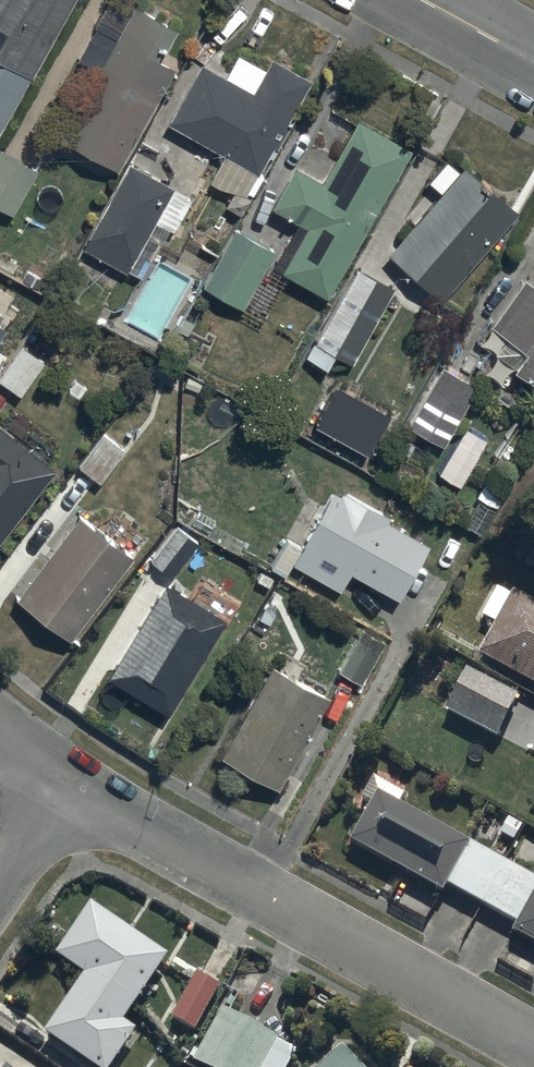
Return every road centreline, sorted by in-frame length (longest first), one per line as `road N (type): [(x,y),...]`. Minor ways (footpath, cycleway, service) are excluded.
road 1 (residential): [(533,1037),(66,781)]
road 2 (tertiary): [(533,62),(424,0)]

